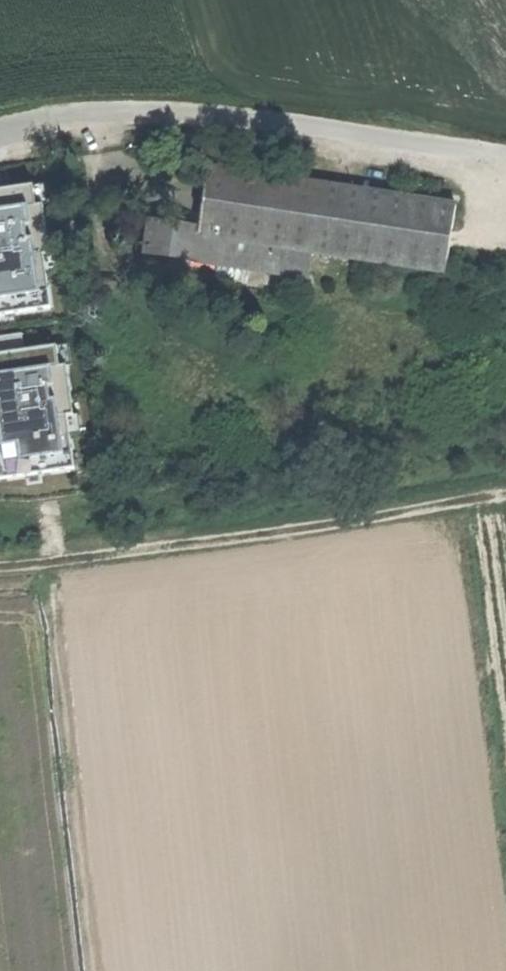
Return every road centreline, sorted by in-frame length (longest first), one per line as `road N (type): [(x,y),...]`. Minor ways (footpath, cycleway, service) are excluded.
road 1 (track): [(505,497),(299,540),(0,567)]
road 2 (residential): [(0,126),(173,107),(479,158)]

